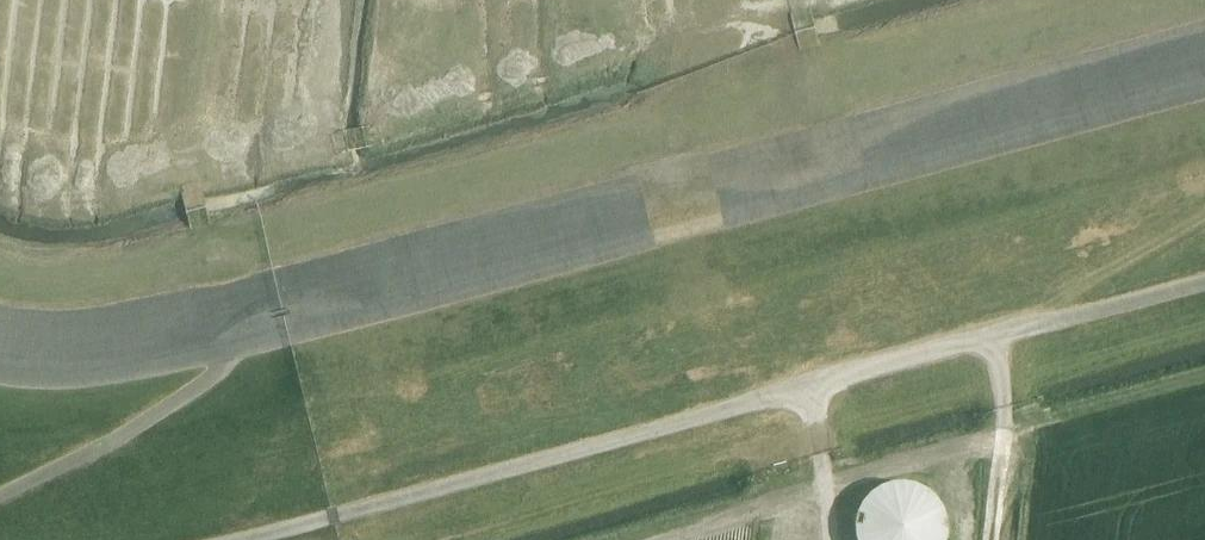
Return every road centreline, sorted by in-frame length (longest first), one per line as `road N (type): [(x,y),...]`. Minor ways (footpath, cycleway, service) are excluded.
road 1 (track): [(237,347),(1204,81)]
road 2 (track): [(987,539),(1004,333),(1204,214)]
road 3 (track): [(0,495),(192,391),(237,347)]
road 4 (track): [(0,374),(83,378),(237,347)]
road 5 (track): [(807,386),(829,539)]

